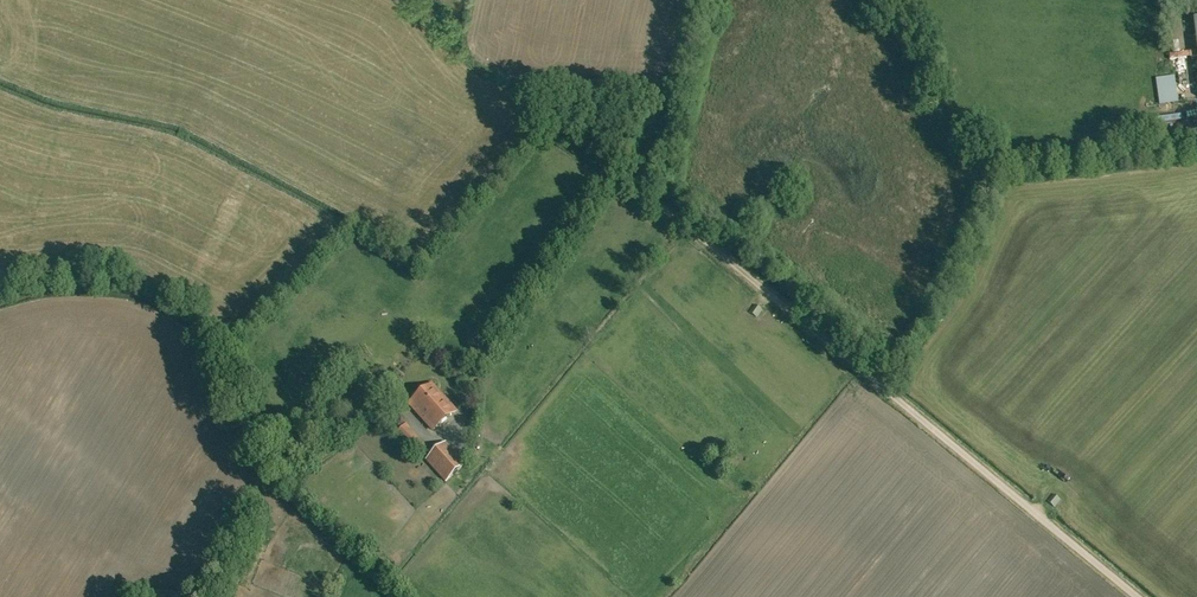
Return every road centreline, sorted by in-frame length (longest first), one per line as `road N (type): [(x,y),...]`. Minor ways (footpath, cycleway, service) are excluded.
road 1 (track): [(1134,596),(641,192),(617,180)]

